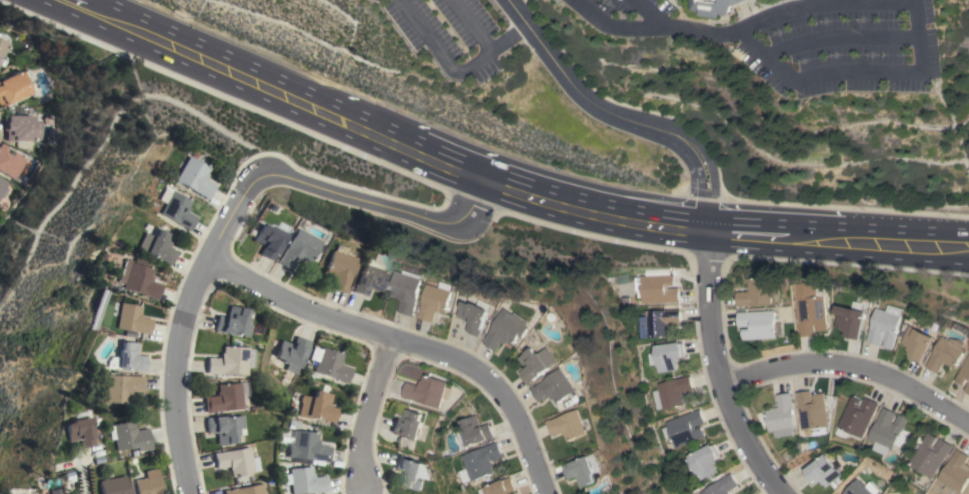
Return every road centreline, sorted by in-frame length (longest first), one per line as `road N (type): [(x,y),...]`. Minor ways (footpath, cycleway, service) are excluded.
road 1 (secondary): [(968,250),(709,237),(562,202),(171,42)]
road 2 (residential): [(488,175),(457,224),(438,225),(294,183),(257,183),(182,333),(194,493)]
road 3 (residential): [(553,493),(523,423),(485,377),(307,313),(216,265)]
road 4 (residential): [(509,0),(580,94),(682,137),(698,157),(709,237)]
road 5 (residential): [(709,237),(713,332),(729,396),(782,493)]
road 6 (residential): [(729,396),(787,370),(849,370),(925,397),(968,424)]
road 7 (secondary): [(27,0),(171,42)]
road 8 (residential): [(390,343),(365,439),(369,481)]

